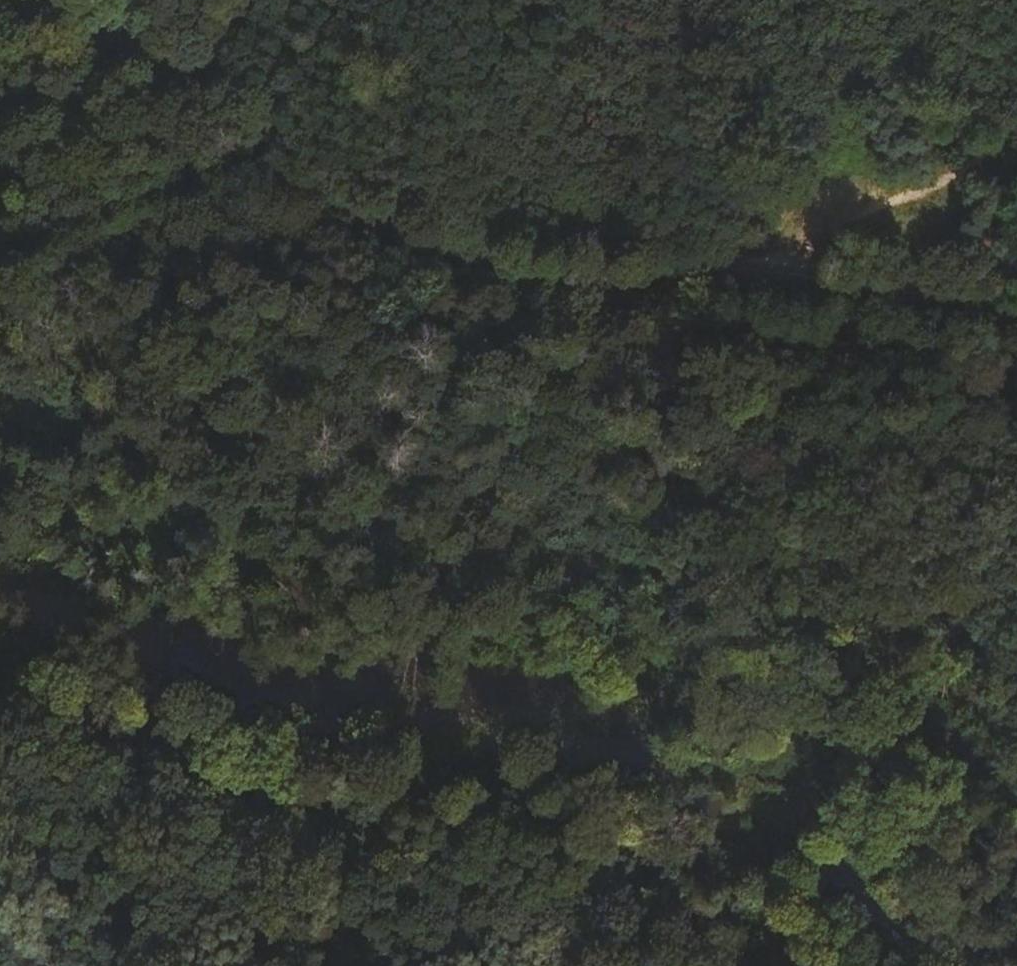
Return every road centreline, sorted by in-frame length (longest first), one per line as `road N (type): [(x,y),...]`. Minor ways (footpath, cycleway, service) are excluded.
road 1 (residential): [(0,3),(78,31),(190,89),(277,159),(409,241),(479,267),(596,279),(776,269),(1016,305)]
road 2 (track): [(1016,103),(988,149),(927,188),(803,235),(776,269)]
road 3 (track): [(830,0),(959,28),(987,41),(1016,74)]

